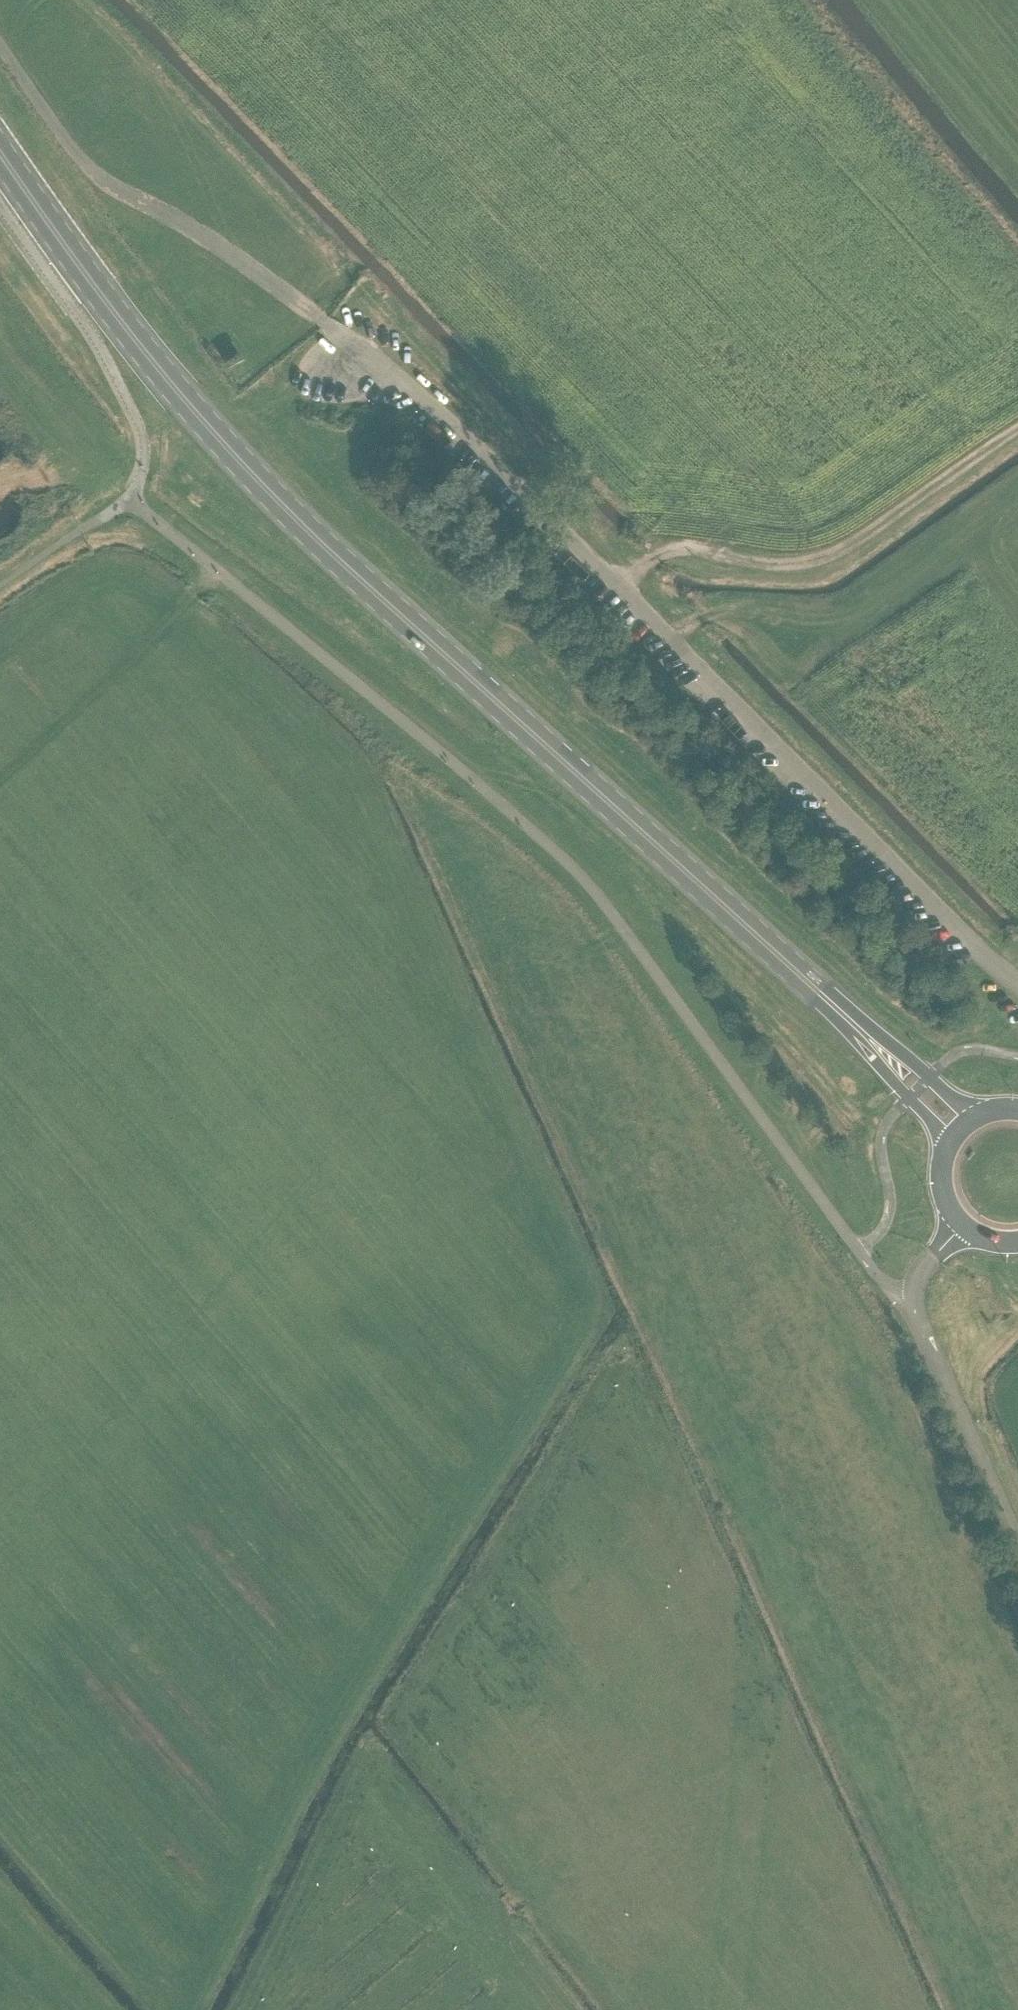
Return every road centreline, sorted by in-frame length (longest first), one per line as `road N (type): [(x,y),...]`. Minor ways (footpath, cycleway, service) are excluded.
road 1 (trunk): [(850,1021),(303,526),(104,303),(0,153)]
road 2 (unclassified): [(914,1291),(878,1277),(570,866),(129,499)]
road 3 (unclassified): [(1017,986),(365,354)]
road 4 (unclassified): [(1017,1540),(922,1332),(914,1291)]
road 5 (trunk): [(977,1117),(881,1035),(850,1021)]
road 6 (trunk): [(850,1021),(866,1051),(950,1143)]

